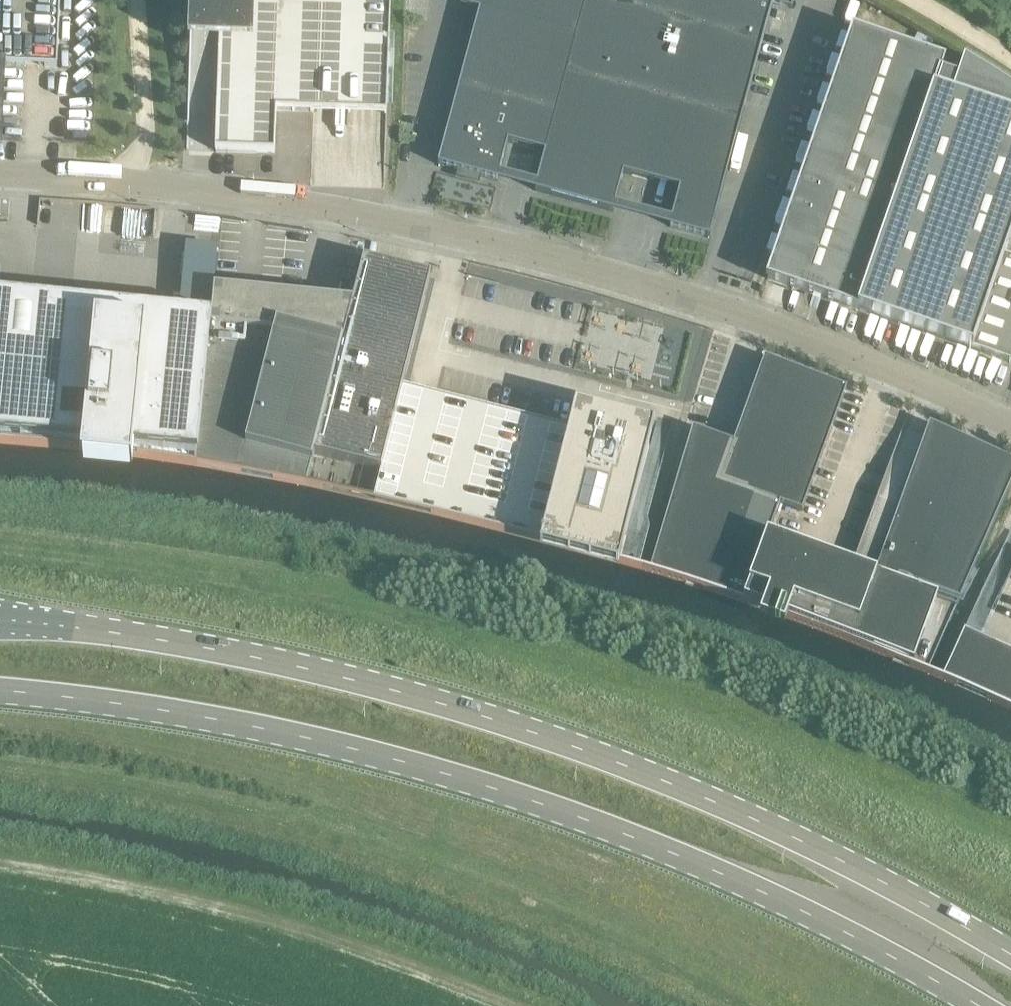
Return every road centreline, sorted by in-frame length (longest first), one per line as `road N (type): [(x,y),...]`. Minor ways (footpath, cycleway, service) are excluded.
road 1 (primary): [(1010,957),(884,883),(722,805),(449,704),(303,666),(0,619)]
road 2 (unclassified): [(1010,428),(699,296),(461,236),(130,184),(0,179)]
road 3 (primary): [(0,688),(338,742),(496,787),(746,882),(980,1005)]
road 4 (track): [(737,1005),(581,931),(351,847),(157,795),(0,772)]
road 5 (track): [(510,1005),(309,932),(158,892),(0,865)]

